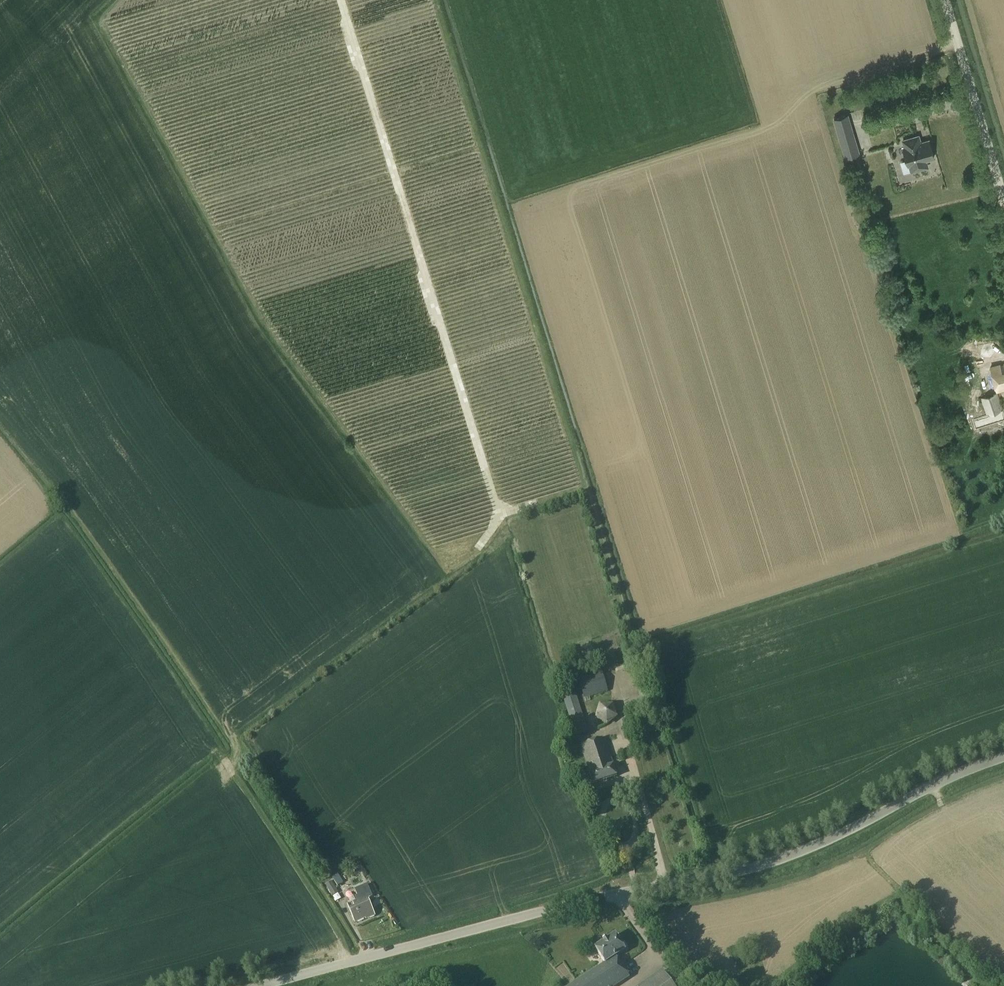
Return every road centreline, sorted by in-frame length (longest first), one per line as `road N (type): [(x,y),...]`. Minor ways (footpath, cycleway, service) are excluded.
road 1 (unclassified): [(261,985),(588,900),(767,864),(1003,758)]
road 2 (track): [(502,516),(332,0)]
road 3 (unclassified): [(1003,208),(941,0)]

